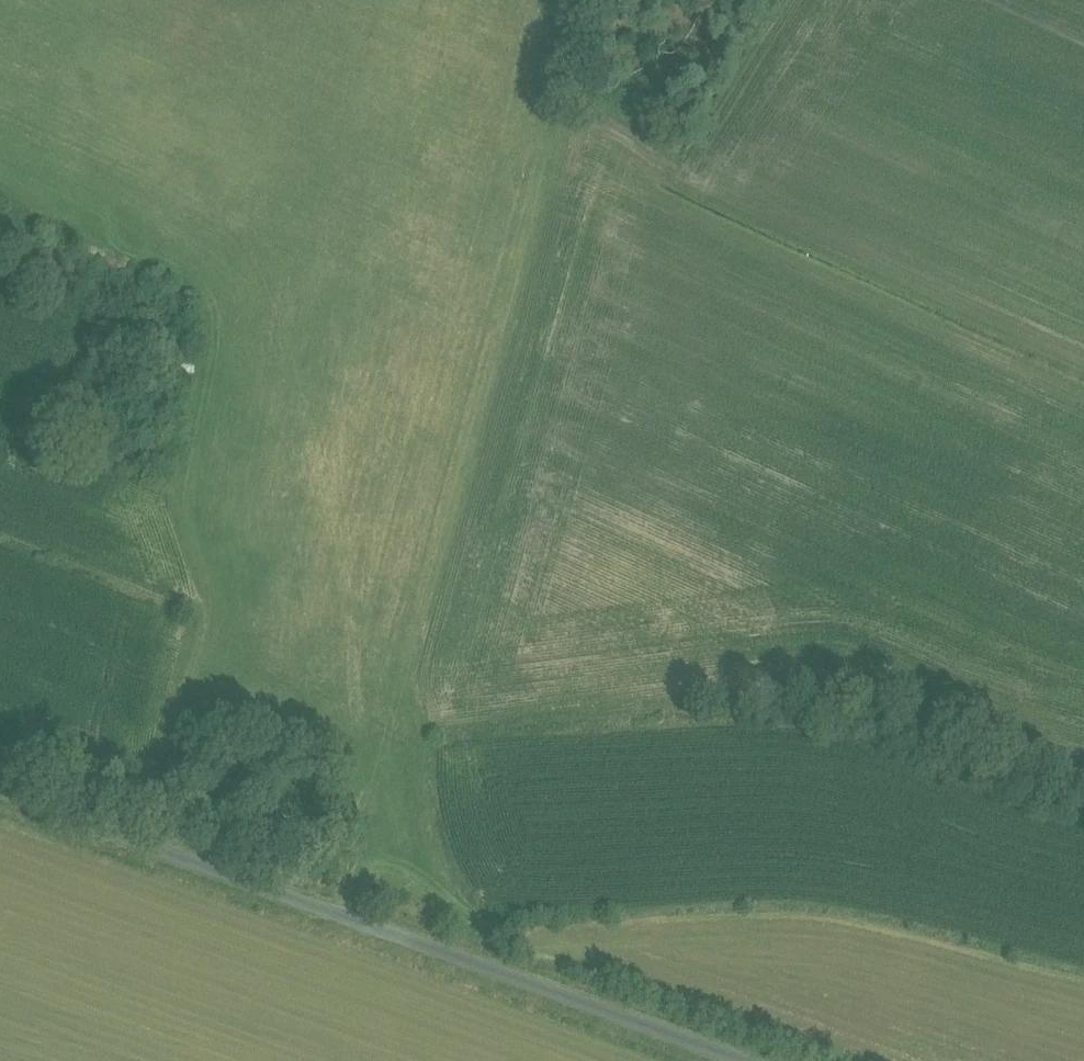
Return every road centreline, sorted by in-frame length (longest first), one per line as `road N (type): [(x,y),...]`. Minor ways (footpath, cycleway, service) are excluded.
road 1 (unclassified): [(743,1060),(0,793)]

